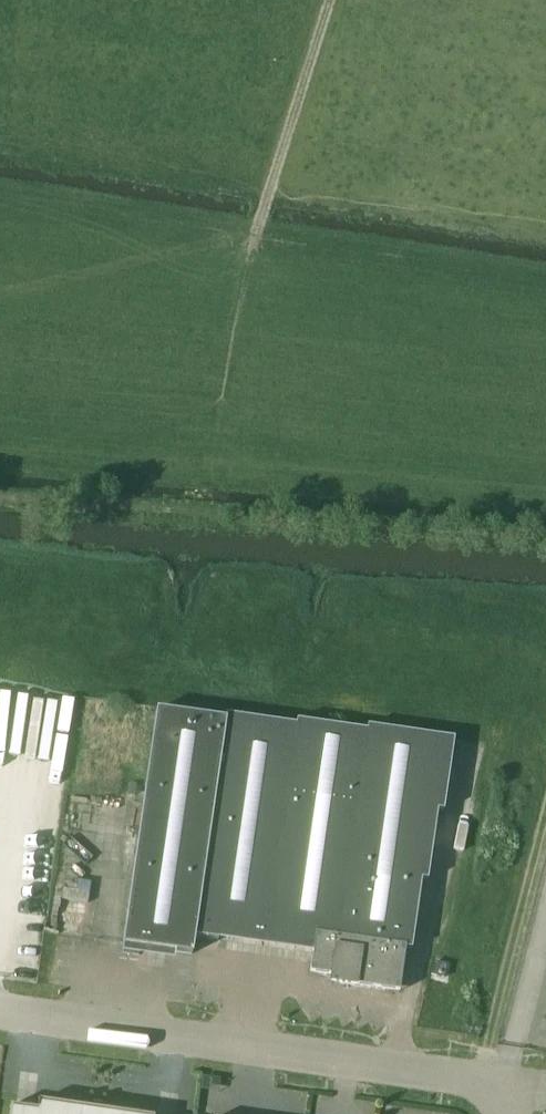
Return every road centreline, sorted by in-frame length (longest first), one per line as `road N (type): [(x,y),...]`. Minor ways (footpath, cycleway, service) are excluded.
road 1 (unclassified): [(496,1113),(468,1080),(0,1016)]
road 2 (track): [(468,1080),(485,1060),(545,814)]
road 3 (track): [(331,0),(257,237)]

